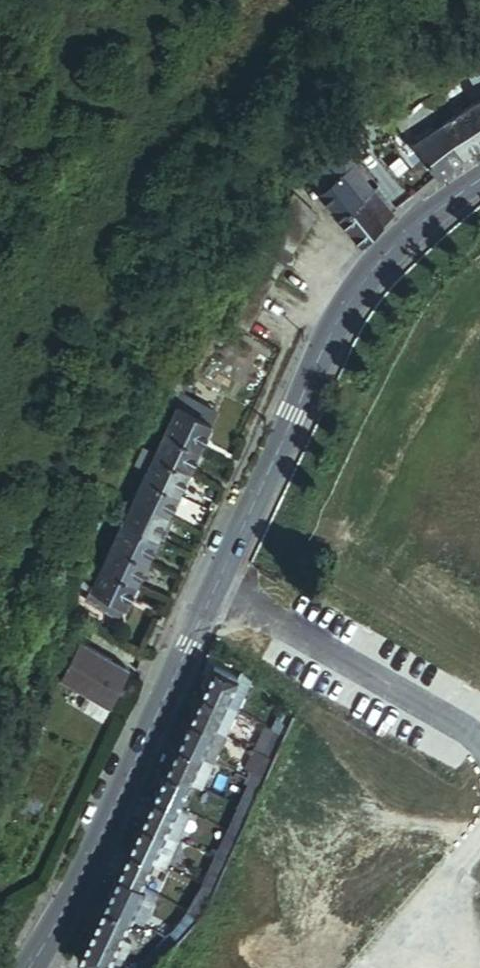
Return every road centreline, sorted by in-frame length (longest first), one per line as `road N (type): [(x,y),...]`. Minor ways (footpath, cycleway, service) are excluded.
road 1 (secondary): [(479,182),(405,236),(339,320),(96,849),(29,967)]

